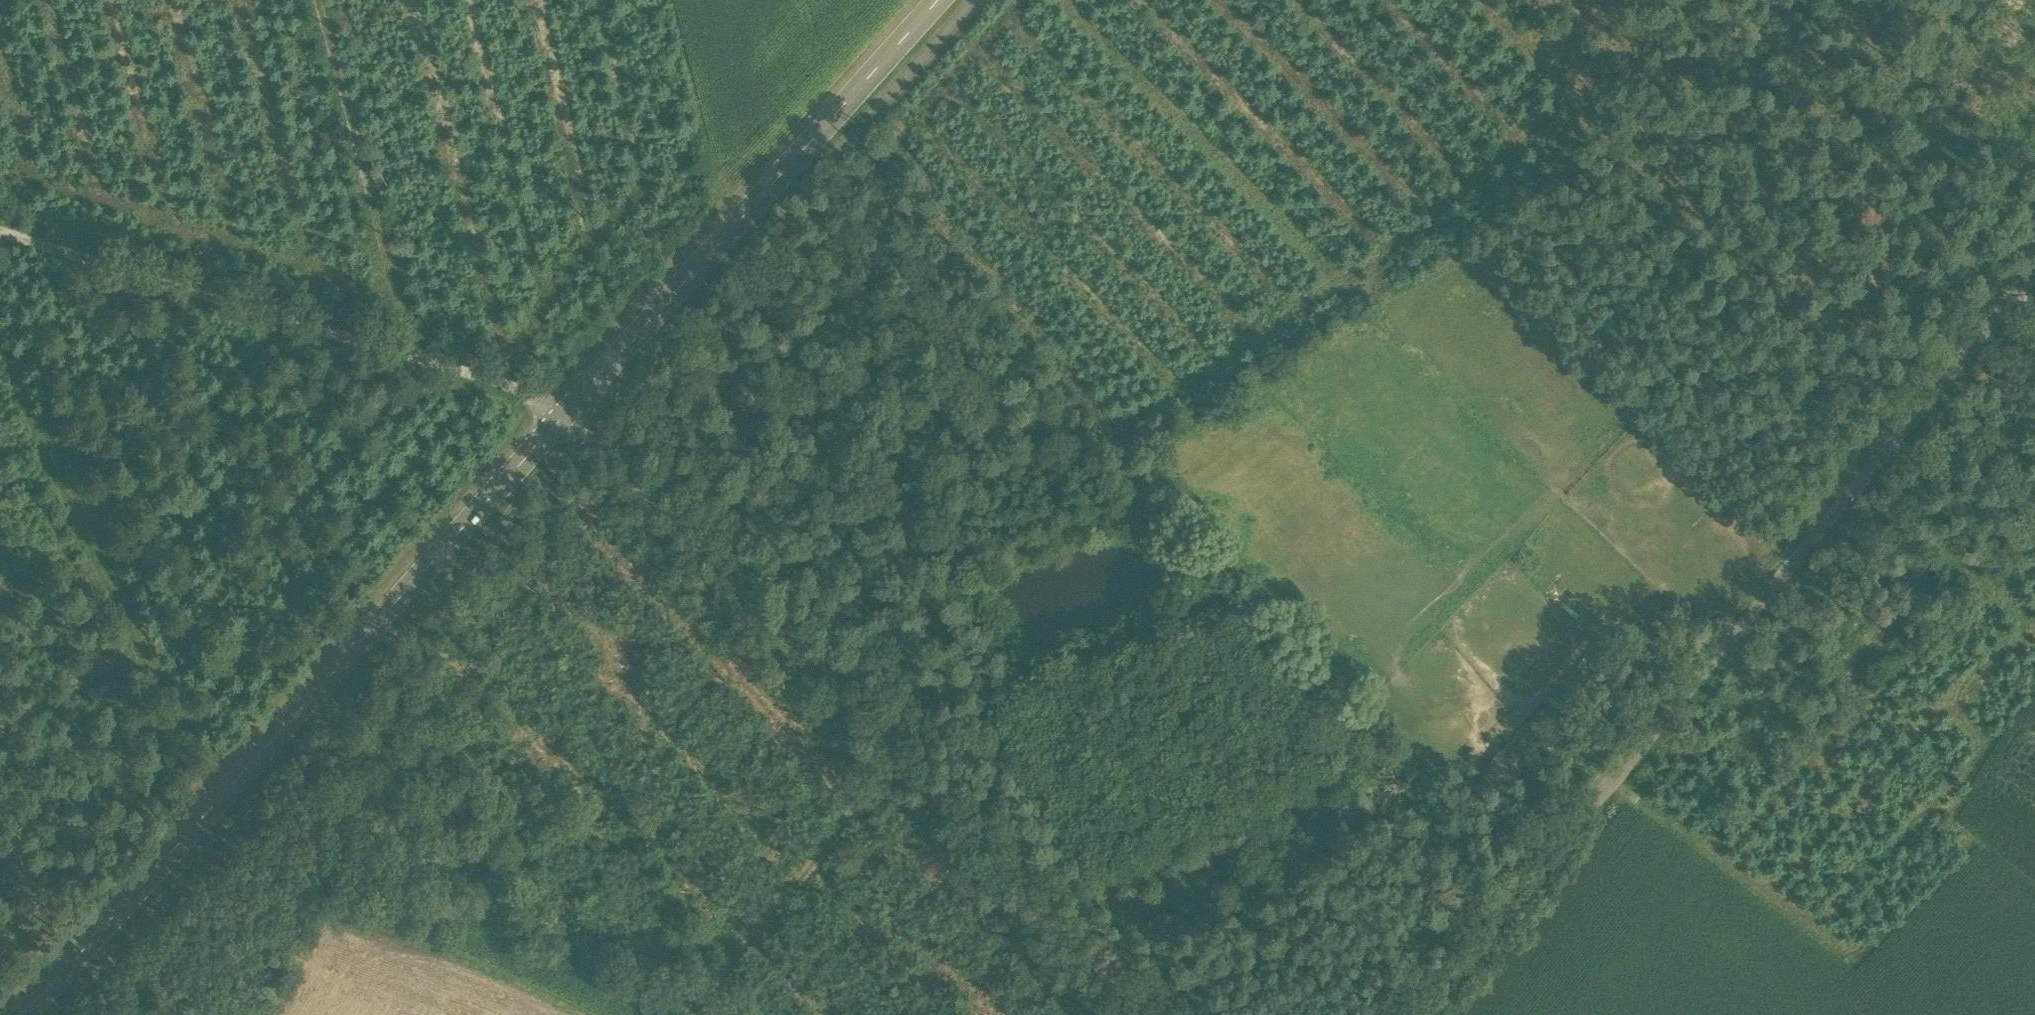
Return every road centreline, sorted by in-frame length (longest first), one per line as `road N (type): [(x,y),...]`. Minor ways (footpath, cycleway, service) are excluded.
road 1 (unclassified): [(1428,1014),(2034,277)]
road 2 (unclassified): [(1146,1014),(573,410)]
road 3 (secondary): [(573,410),(24,1014)]
road 4 (track): [(0,221),(573,410)]
road 5 (secondary): [(942,0),(573,410)]

